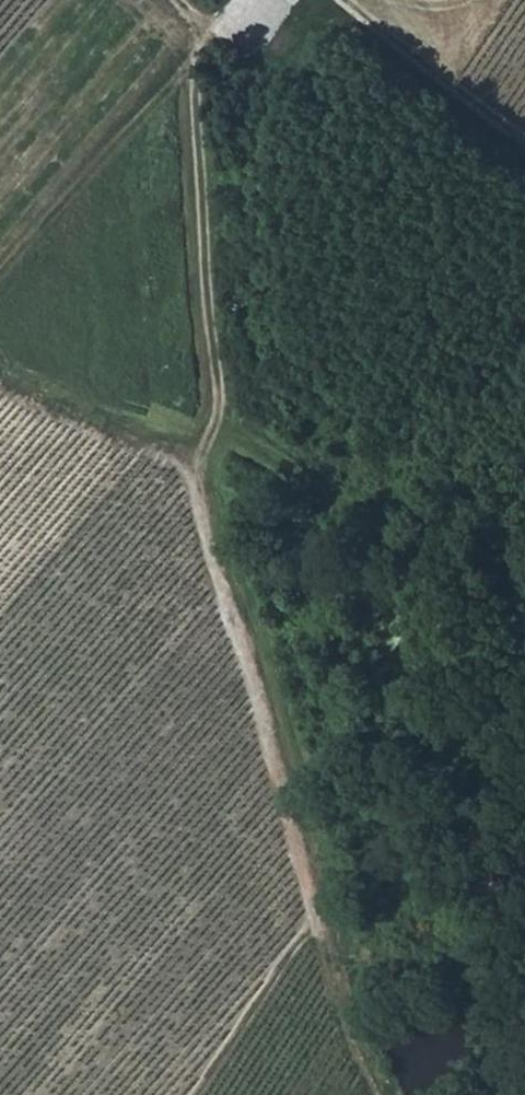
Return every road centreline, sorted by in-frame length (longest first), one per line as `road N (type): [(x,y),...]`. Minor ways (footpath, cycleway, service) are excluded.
road 1 (track): [(177,0),(201,43),(203,282),(219,400),(195,506),(381,1094)]
road 2 (track): [(219,400),(275,459),(343,507),(524,614)]
road 3 (track): [(524,138),(343,0)]

